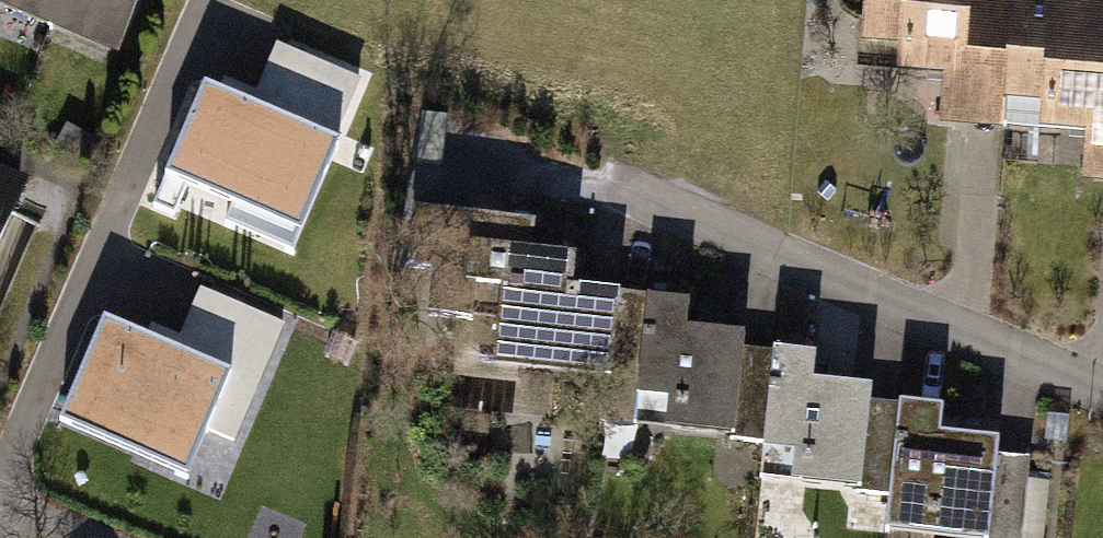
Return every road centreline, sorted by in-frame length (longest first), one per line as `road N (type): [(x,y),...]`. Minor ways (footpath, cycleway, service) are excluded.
road 1 (residential): [(1102,379),(650,186)]

